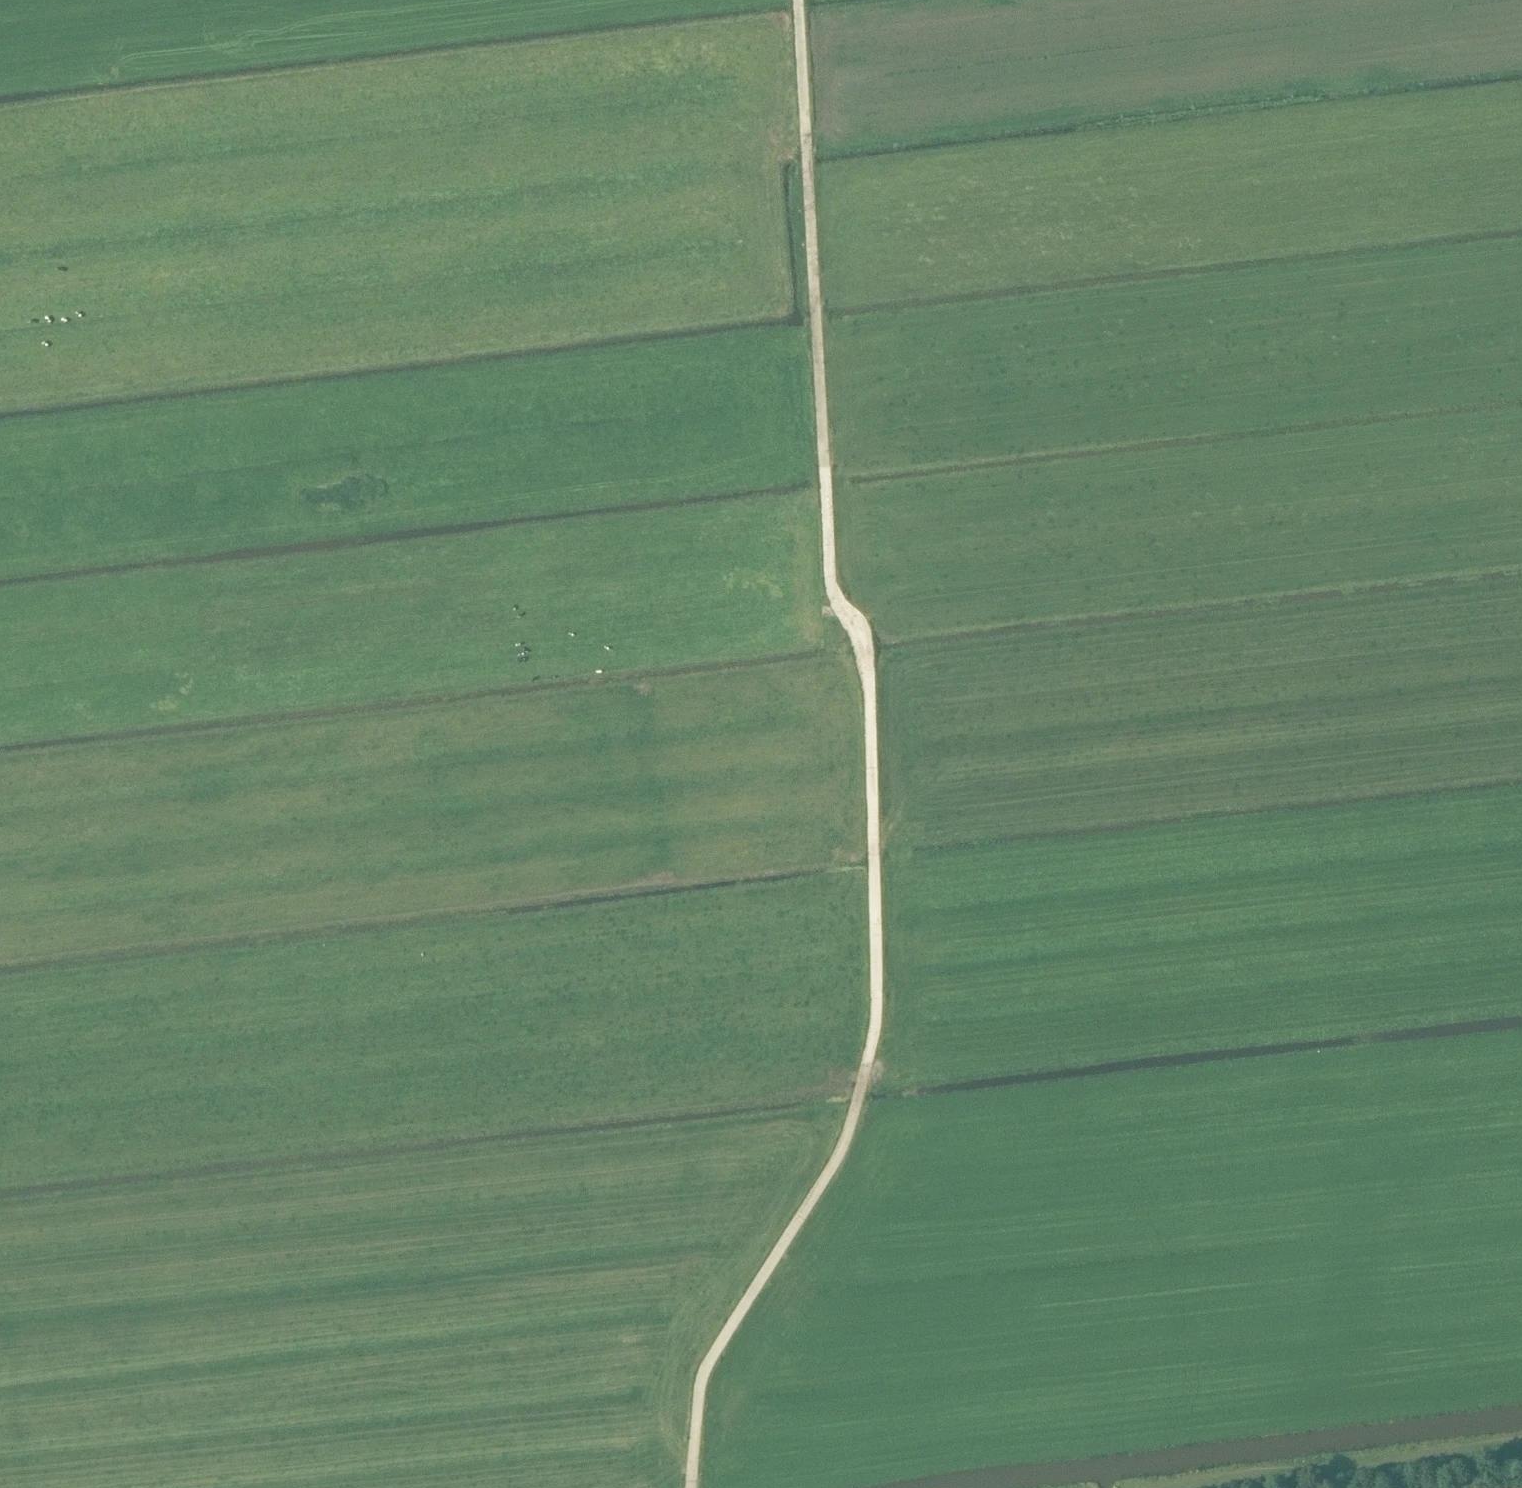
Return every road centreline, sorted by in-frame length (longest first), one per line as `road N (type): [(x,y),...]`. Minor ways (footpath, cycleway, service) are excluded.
road 1 (track): [(690,1487),(706,1361),(841,1151),(876,1002),(875,625),(834,566),(795,0)]

